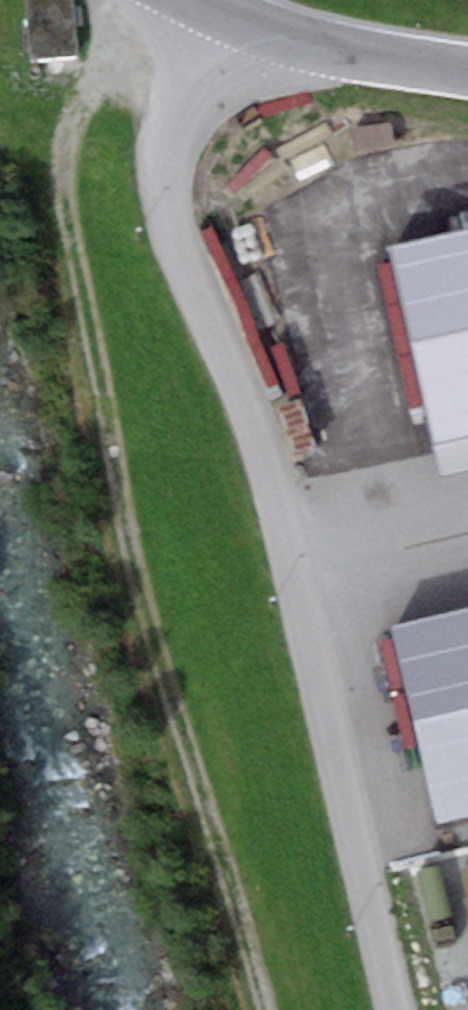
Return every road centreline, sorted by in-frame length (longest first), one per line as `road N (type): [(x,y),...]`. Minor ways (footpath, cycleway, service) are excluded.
road 1 (track): [(268,1009),(137,584),(63,204),(63,133),(136,0)]
road 2 (residential): [(395,1009),(254,420),(182,258),(169,195),(182,118),(233,14)]
road 3 (tertiary): [(467,69),(349,53),(233,14)]

